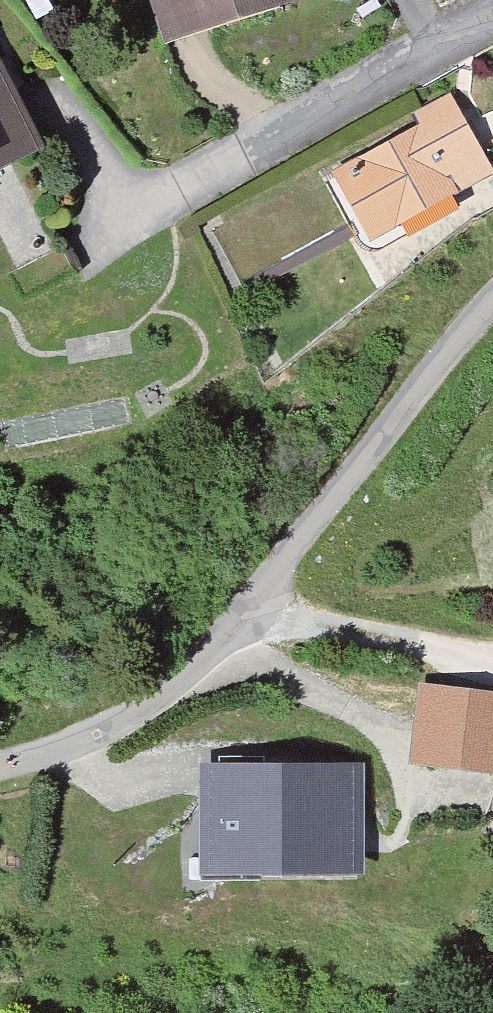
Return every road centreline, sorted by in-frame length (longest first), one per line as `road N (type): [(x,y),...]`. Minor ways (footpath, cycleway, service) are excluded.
road 1 (residential): [(101,237),(492,25)]
road 2 (residential): [(492,301),(243,611)]
road 3 (residential): [(243,611),(177,684),(120,727),(0,768)]
road 4 (residential): [(243,611),(492,658)]

